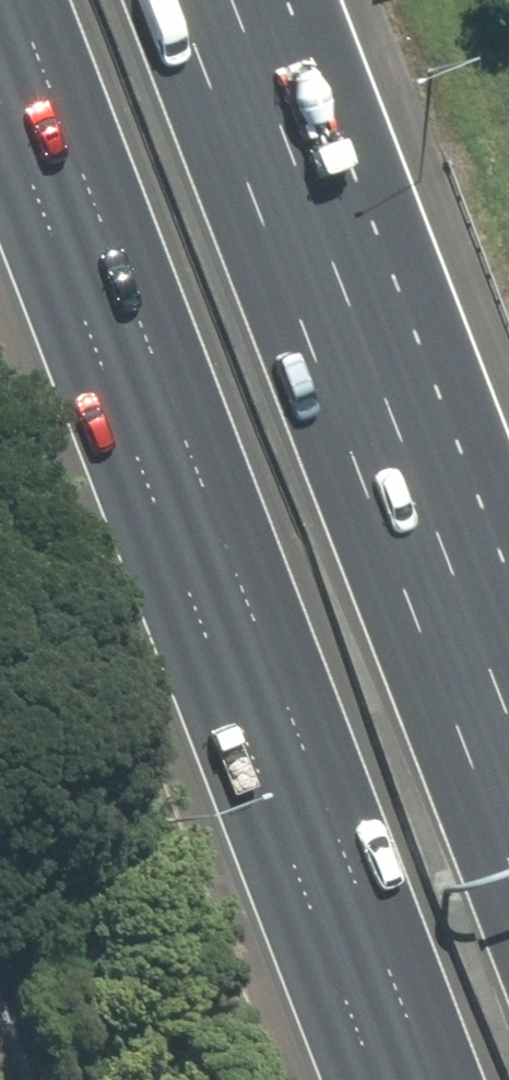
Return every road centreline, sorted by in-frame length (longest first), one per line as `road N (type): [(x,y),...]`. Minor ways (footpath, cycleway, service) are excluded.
road 1 (motorway): [(426,1079),(10,0)]
road 2 (motorway): [(174,0),(508,868)]

